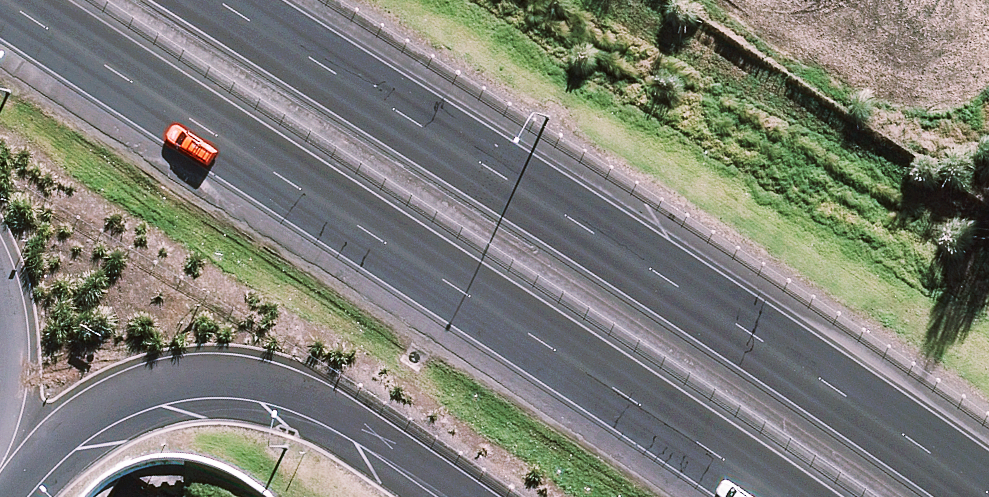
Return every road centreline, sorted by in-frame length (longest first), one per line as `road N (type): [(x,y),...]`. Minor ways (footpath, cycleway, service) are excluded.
road 1 (motorway): [(779,496),(7,0)]
road 2 (motorway): [(278,0),(988,456)]
road 3 (motorway): [(465,496),(312,398),(256,380),(200,375),(108,397),(0,472)]
road 4 (motorway): [(0,471),(12,353),(0,292)]

